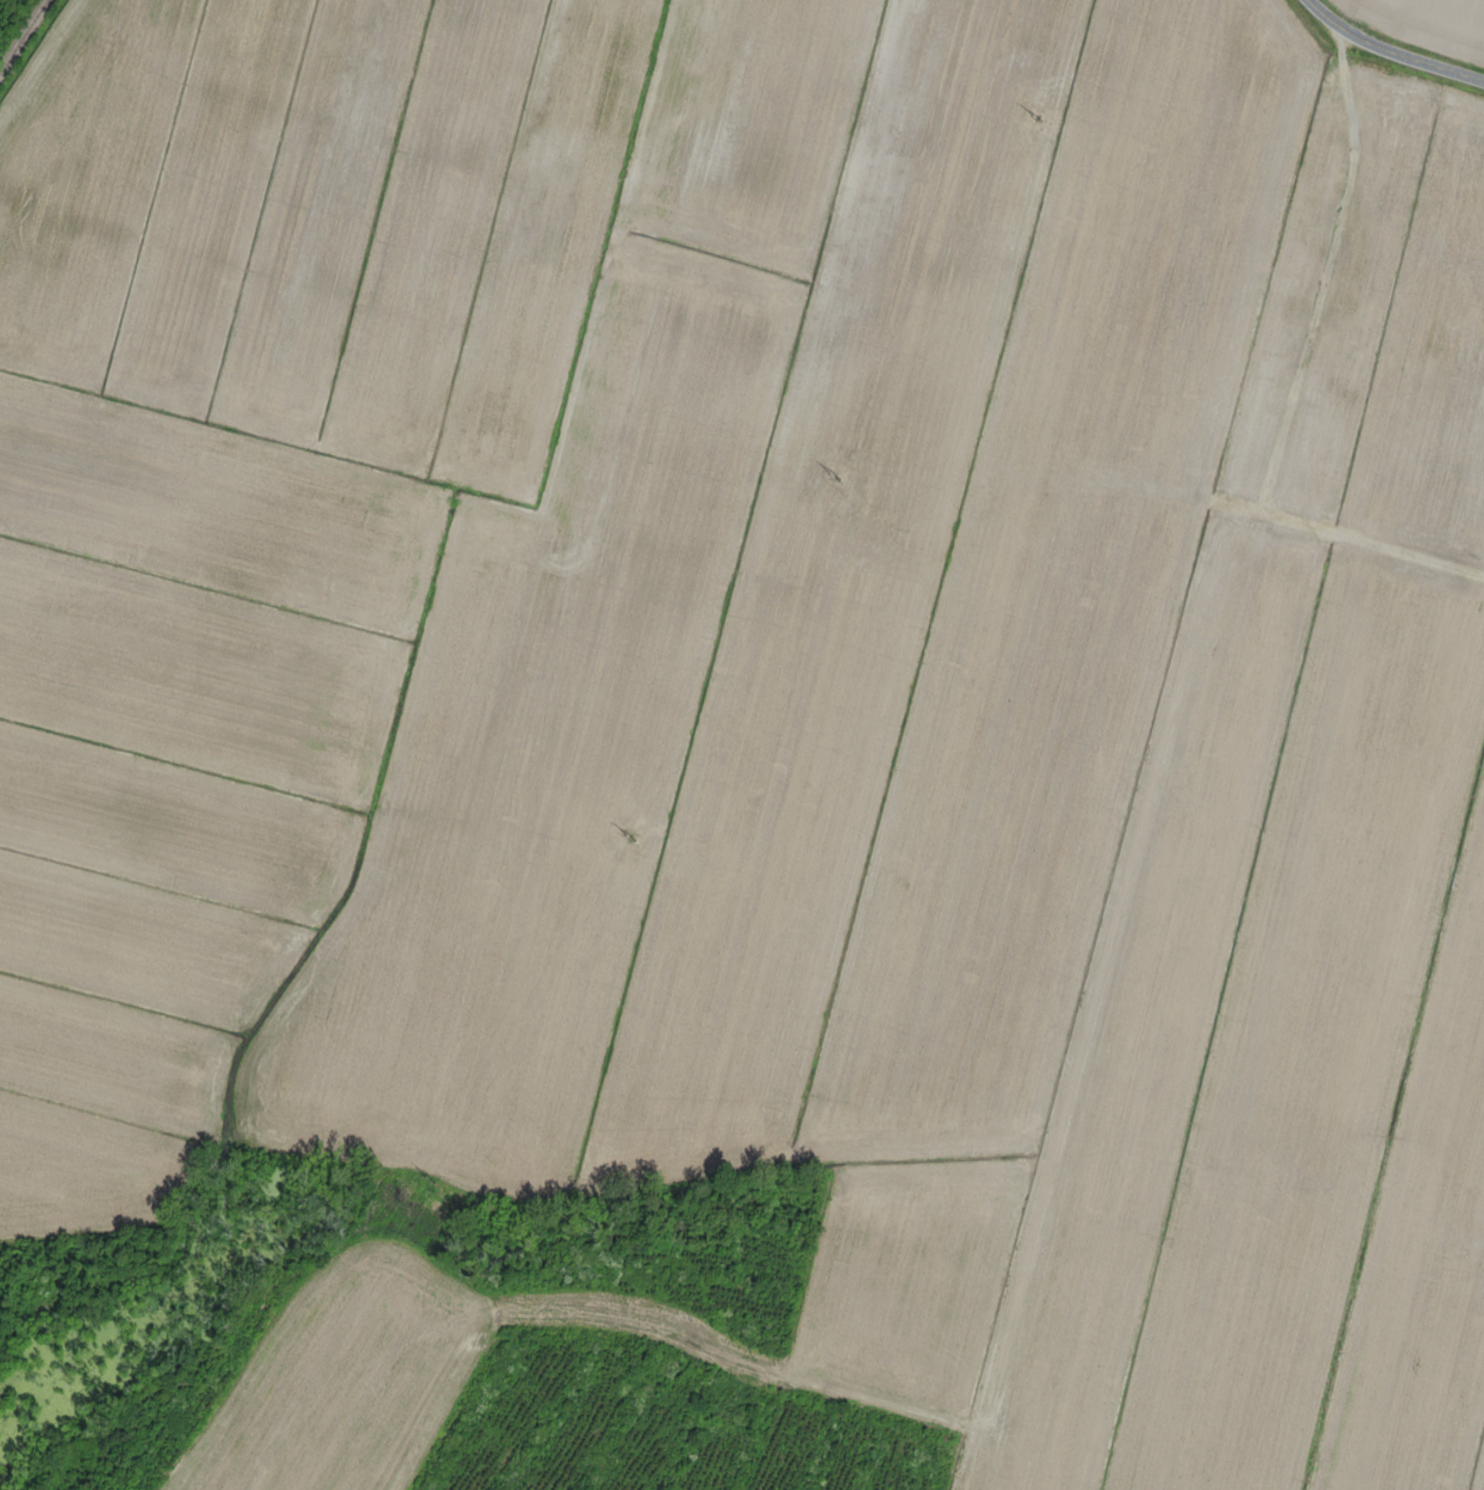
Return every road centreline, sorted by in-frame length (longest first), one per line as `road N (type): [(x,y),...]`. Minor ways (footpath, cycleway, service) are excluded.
road 1 (residential): [(1483,95),(1364,52),(1302,0)]

